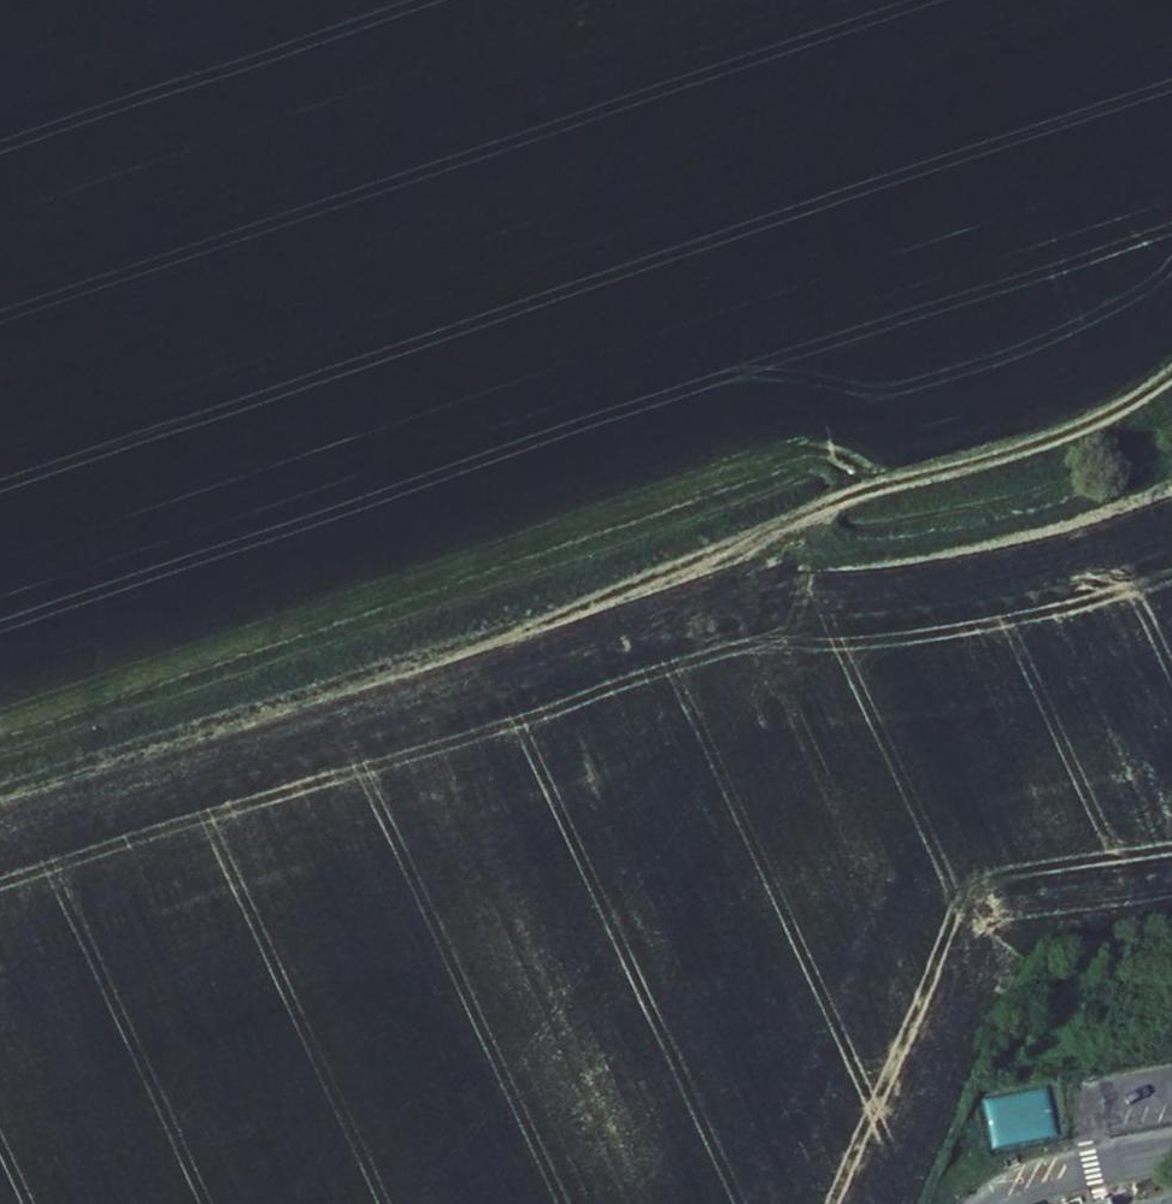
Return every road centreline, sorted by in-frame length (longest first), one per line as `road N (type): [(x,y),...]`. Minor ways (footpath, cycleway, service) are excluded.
road 1 (track): [(775,522),(1086,431),(1171,383)]

